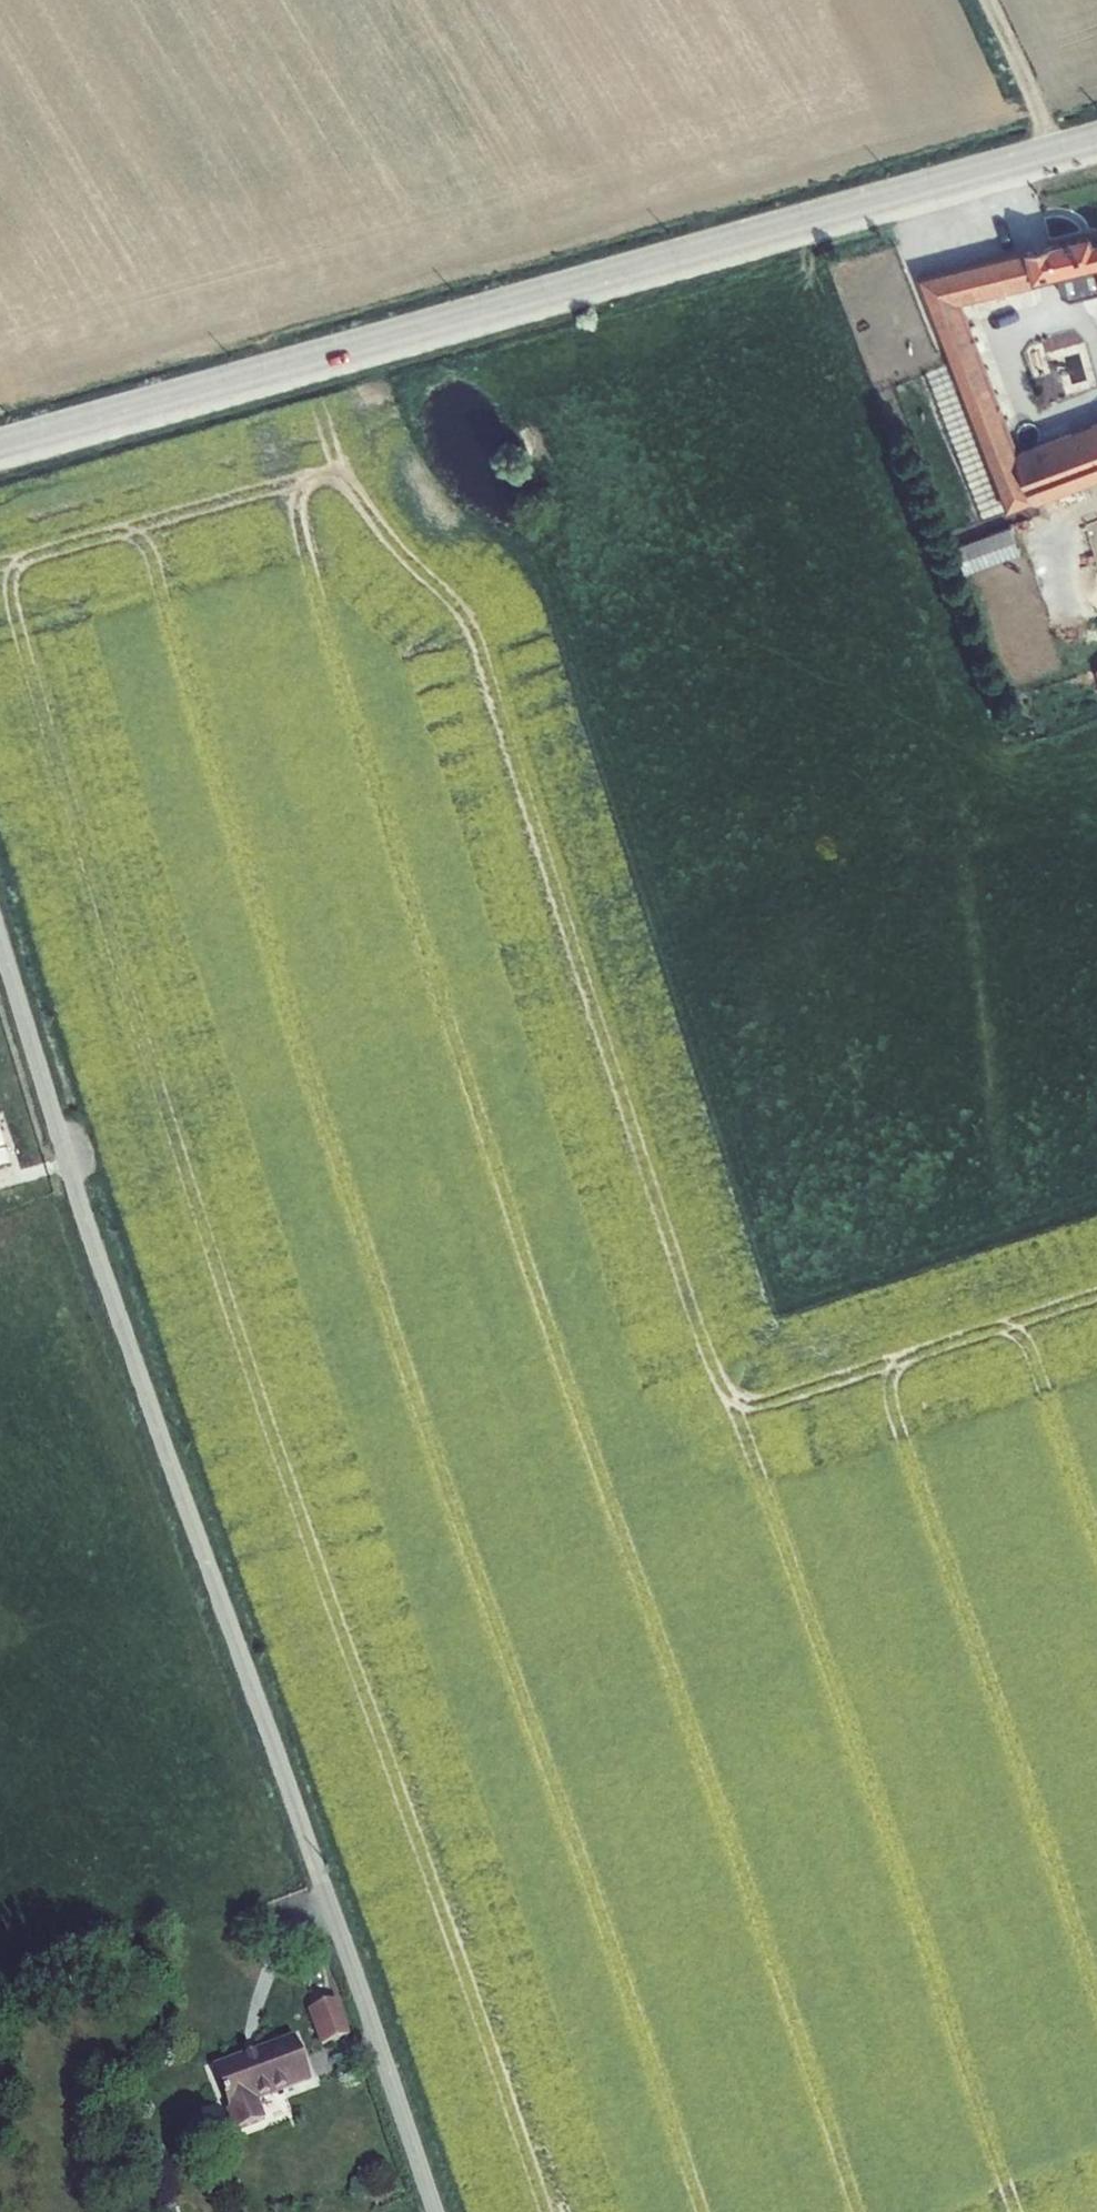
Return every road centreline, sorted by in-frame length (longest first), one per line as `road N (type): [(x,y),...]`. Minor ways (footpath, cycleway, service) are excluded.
road 1 (unclassified): [(0,930),(73,1196),(435,2211)]
road 2 (tertiary): [(0,443),(1096,136)]
road 3 (track): [(1061,146),(989,0)]

